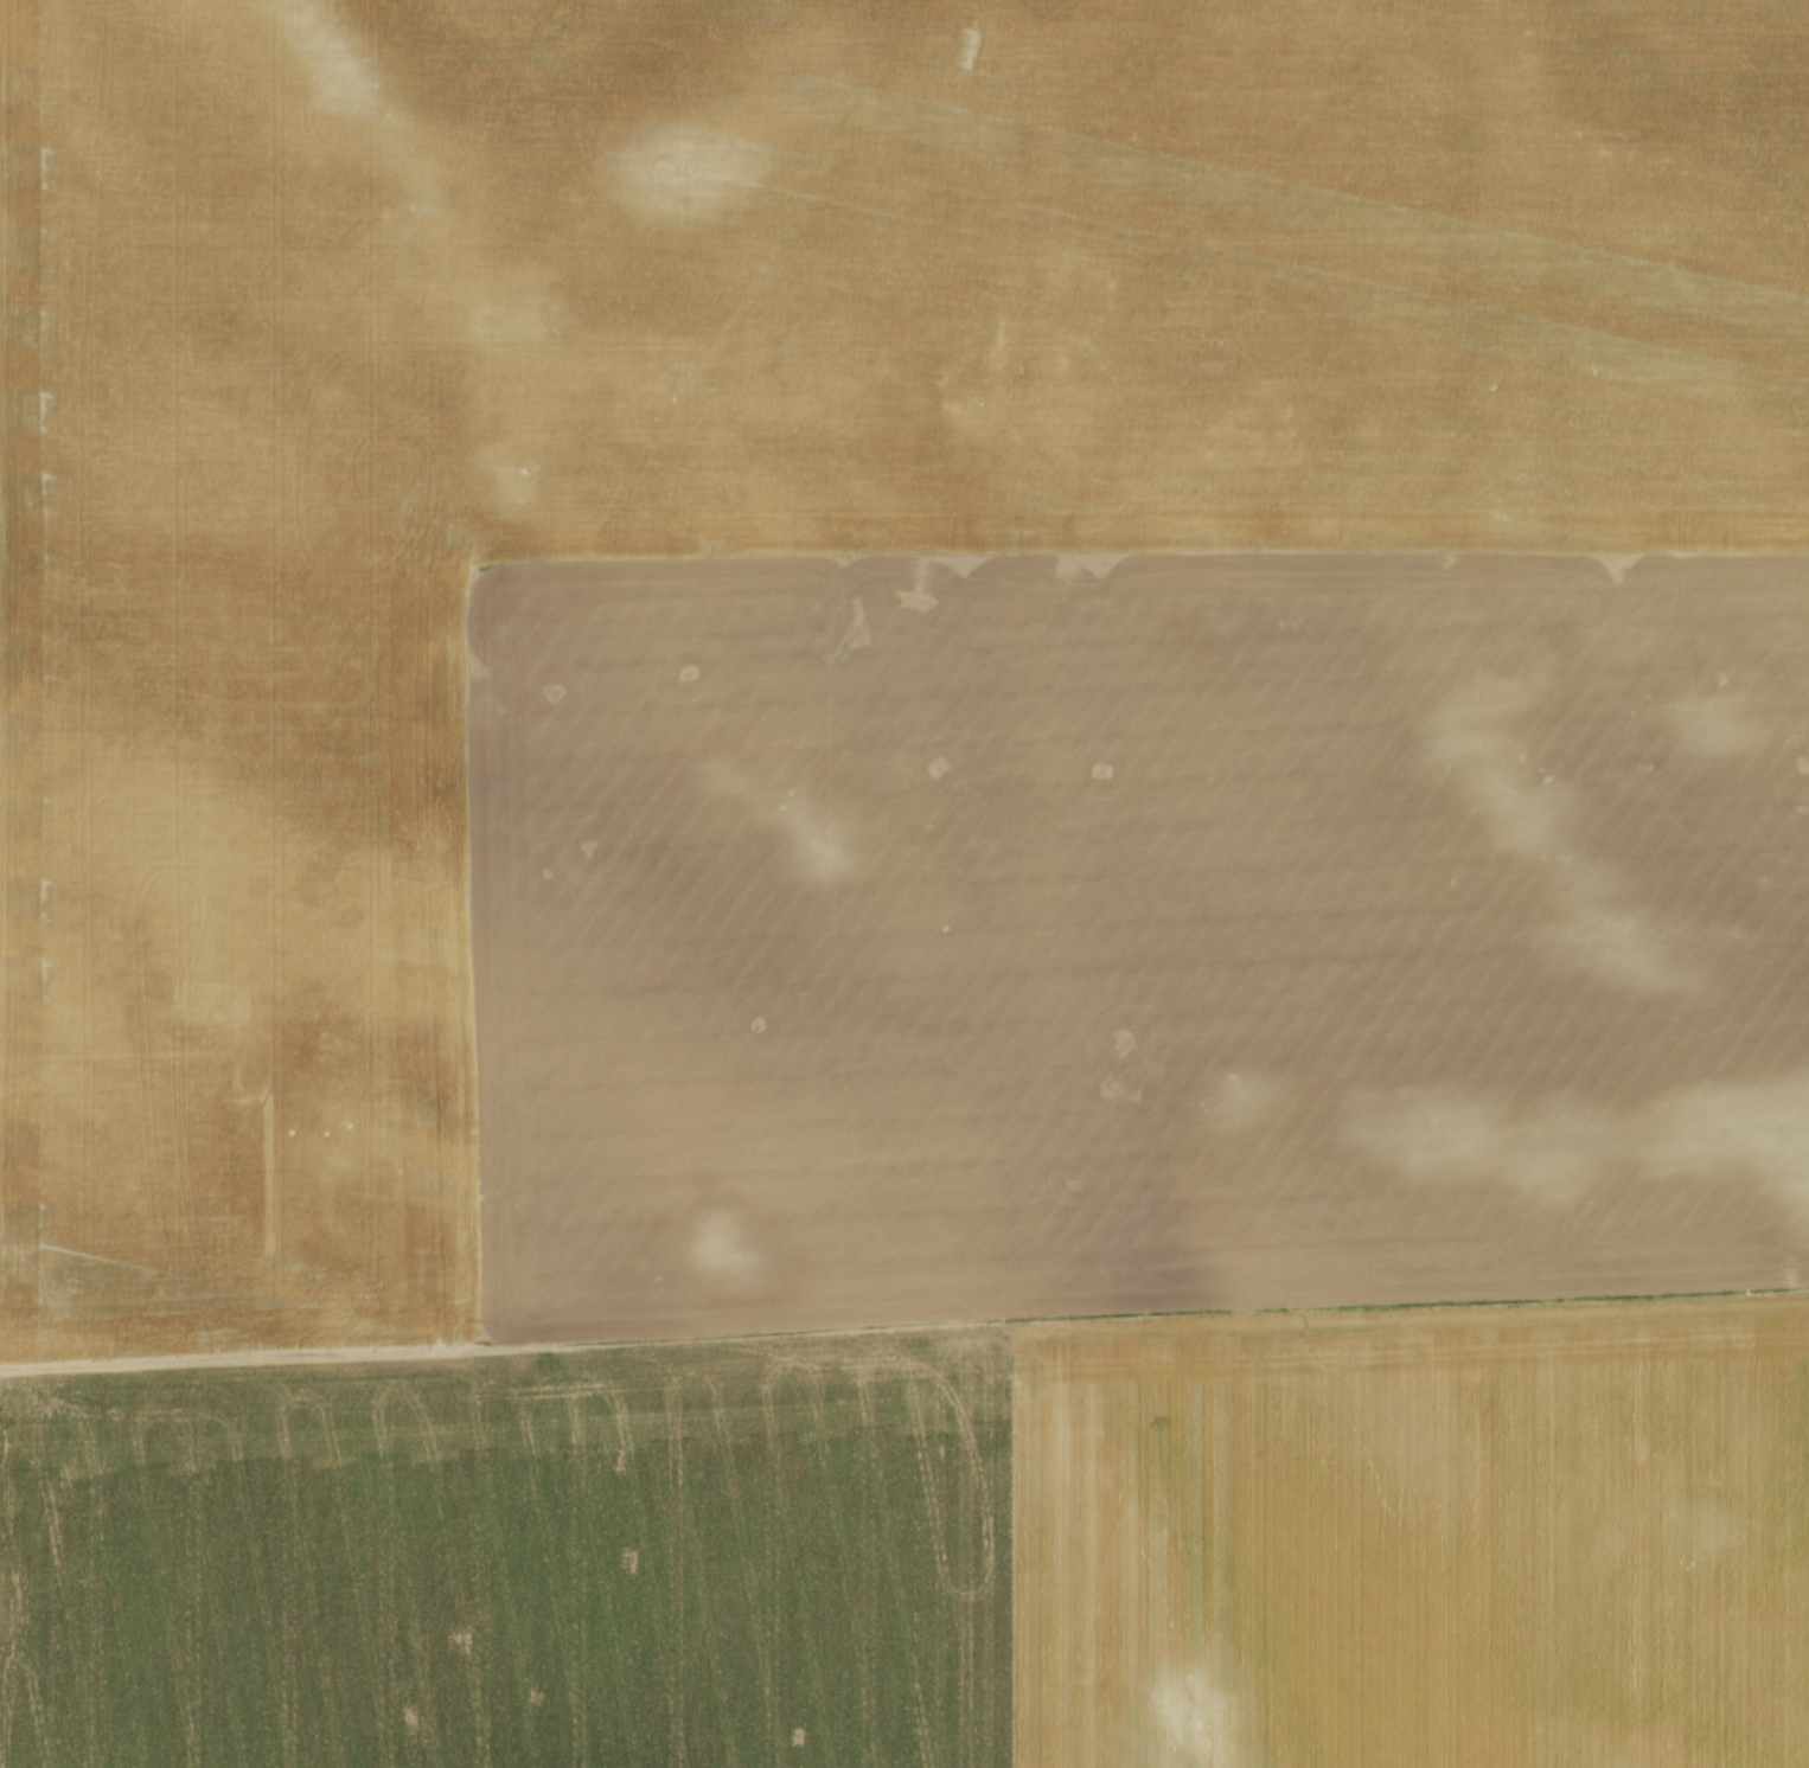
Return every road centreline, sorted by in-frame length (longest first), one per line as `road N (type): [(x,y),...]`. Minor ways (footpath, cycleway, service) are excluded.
road 1 (residential): [(0,1362),(1808,1287)]

